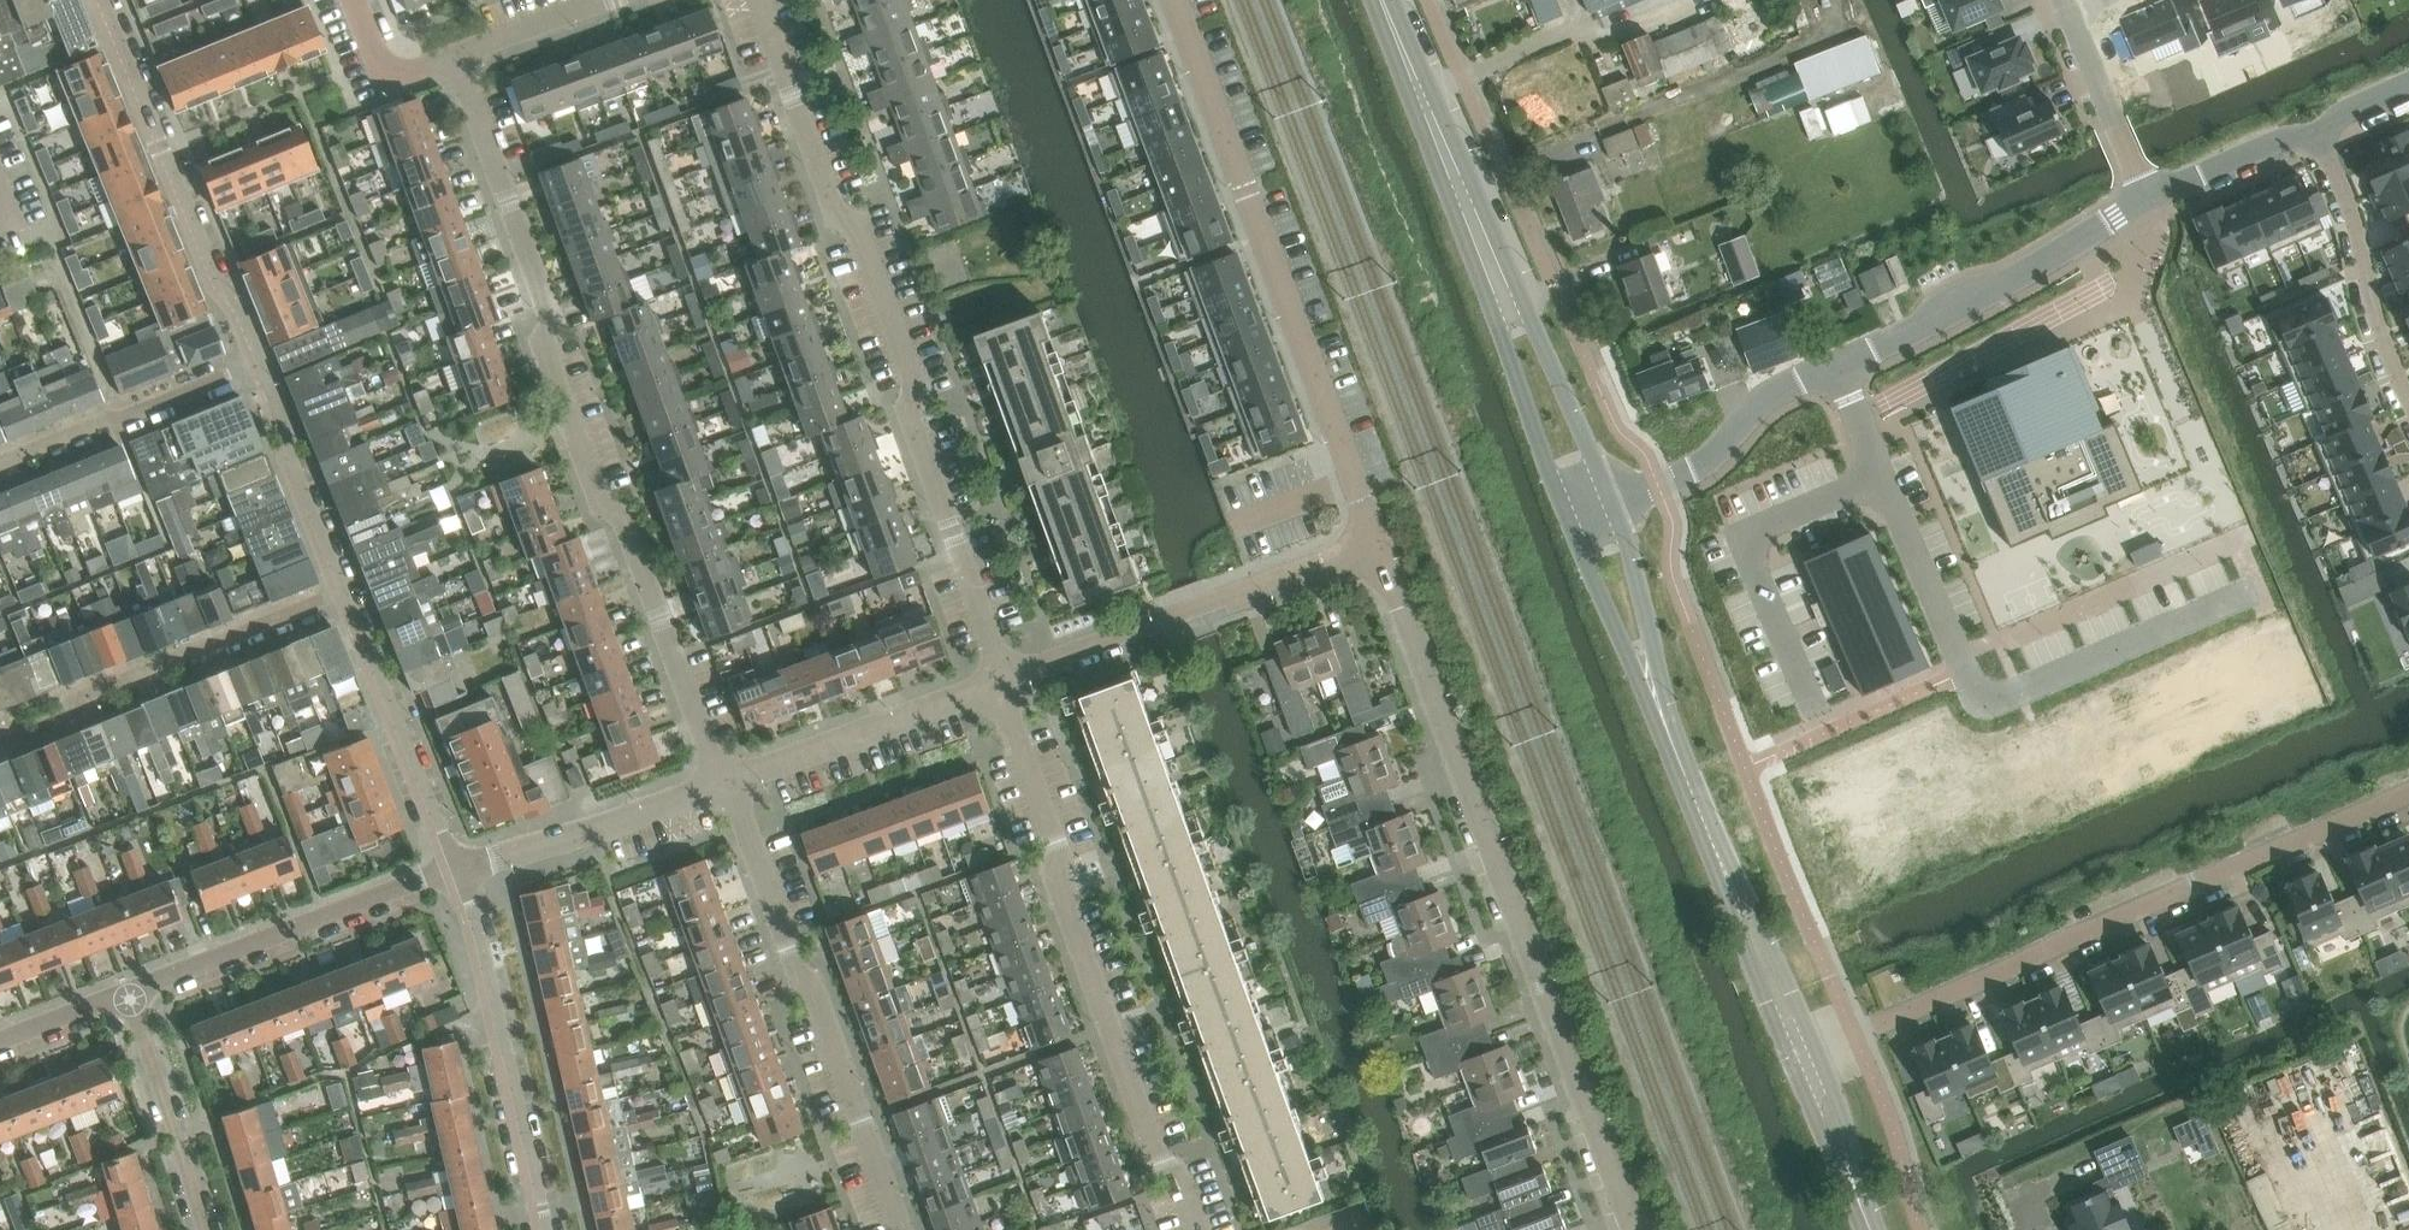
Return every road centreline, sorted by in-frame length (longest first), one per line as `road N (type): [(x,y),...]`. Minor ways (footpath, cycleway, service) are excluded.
road 1 (residential): [(722,782),(635,534),(598,495),(546,347),(547,302),(456,59)]
road 2 (residential): [(1634,1229),(1374,545)]
road 3 (residential): [(1005,679),(919,449),(918,375),(866,240),(831,194),(760,0)]
road 4 (unclassified): [(1841,370),(1976,690),(1991,698),(2249,588)]
road 5 (residential): [(1818,1050),(2408,794)]
road 6 (residential): [(1200,1229),(1157,1148),(1065,891),(1064,847),(1005,679)]
road 7 (residential): [(1374,545),(1173,0)]
road 8 (residential): [(902,1229),(820,995),(722,782)]
road 9 (residential): [(252,371),(106,0)]
road 10 (residential): [(1005,679),(1374,545)]
road 11 (residential): [(343,594),(0,732)]
road 12 (residential): [(545,1229),(458,873)]
road 13 (residential): [(128,995),(458,873)]
road 14 (residential): [(1841,370),(2146,197)]
road 15 (secondary): [(1384,0),(1504,293)]
road 16 (residential): [(458,873),(343,594)]
road 17 (residential): [(722,782),(1005,679)]
road 18 (residential): [(2408,391),(2365,243),(2315,124)]
road 19 (residential): [(458,873),(722,782)]
road 20 (residential): [(0,469),(252,371)]
road 21 (residential): [(1611,500),(1706,458),(1781,391),(1841,370)]
road 22 (residential): [(128,995),(209,1229)]
road 23 (residential): [(343,594),(252,371)]
road 24 (secondary): [(1504,293),(1504,336),(1568,517)]
road 25 (secondary): [(1611,500),(1535,327),(1504,293)]
road 26 (residential): [(2146,197),(2059,0)]
road 27 (secondary): [(1654,692),(1733,889)]
road 28 (secondary): [(1654,692),(1651,640),(1611,500)]
road 29 (secondary): [(1568,517),(1618,638),(1654,692)]
road 30 (residential): [(2146,197),(2315,124)]
road 31 (secondary): [(1733,889),(1792,1062)]
road 32 (secondary): [(1818,1050),(1773,949),(1733,889)]
road 33 (secondary): [(1868,1220),(1818,1050)]
road 34 (secondary): [(1792,1062),(1868,1220)]
road 35 (residential): [(456,59),(610,0)]
road 36 (residential): [(456,59),(391,69),(355,0)]
road 37 (residential): [(0,1044),(128,995)]

